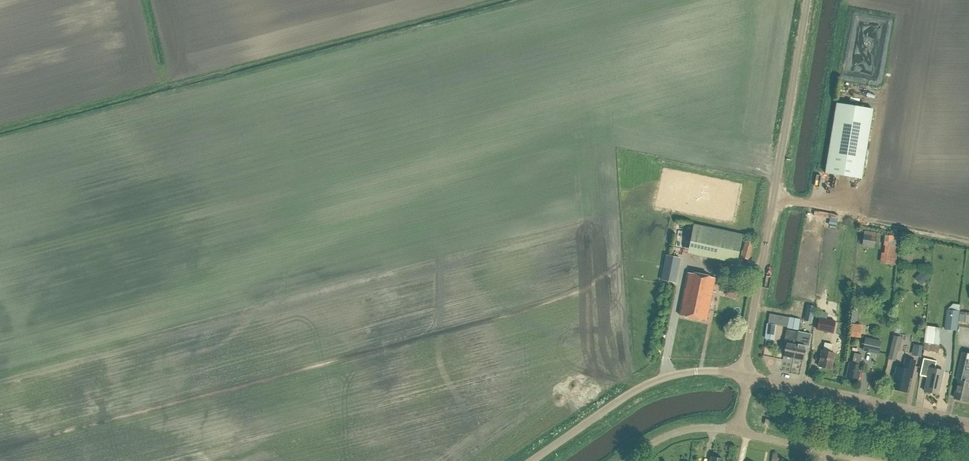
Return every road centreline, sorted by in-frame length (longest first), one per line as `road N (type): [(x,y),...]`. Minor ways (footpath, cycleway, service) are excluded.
road 1 (unclassified): [(742,375),(808,0)]
road 2 (unclassified): [(529,460),(650,383),(696,371),(742,375)]
road 3 (unclassified): [(750,377),(968,427)]
road 4 (residential): [(871,460),(737,431)]
road 5 (residential): [(737,431),(688,429),(625,460)]

